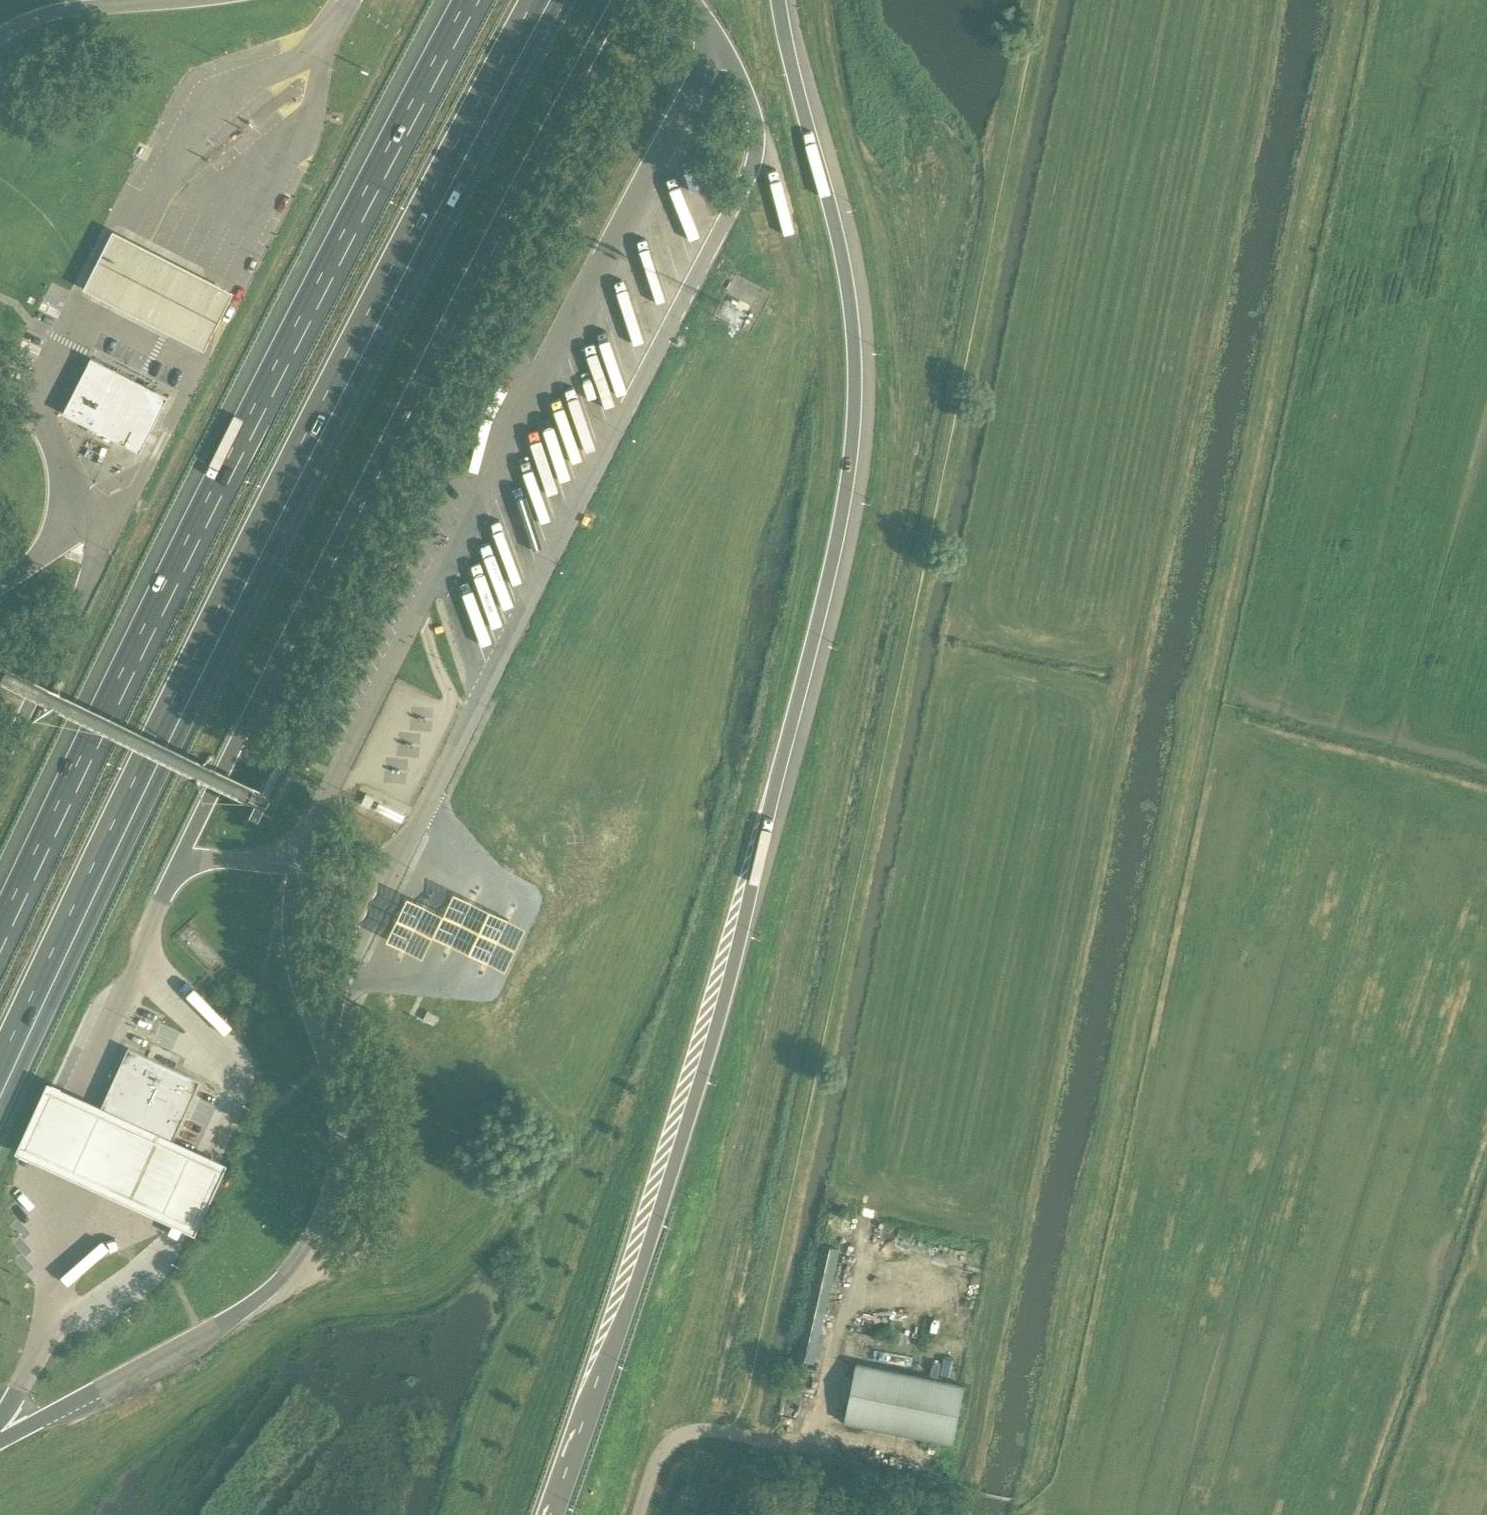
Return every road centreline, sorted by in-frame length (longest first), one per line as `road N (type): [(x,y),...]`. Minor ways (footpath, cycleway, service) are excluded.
road 1 (motorway): [(552,1514),(701,1063),(800,693),(850,447),(855,376),(845,273),(778,0)]
road 2 (motorway): [(0,1072),(333,381),(540,0)]
road 3 (motorway): [(465,0),(288,332),(0,927)]
road 4 (unclassified): [(641,1514),(668,1447),(698,1434),(736,1435)]

